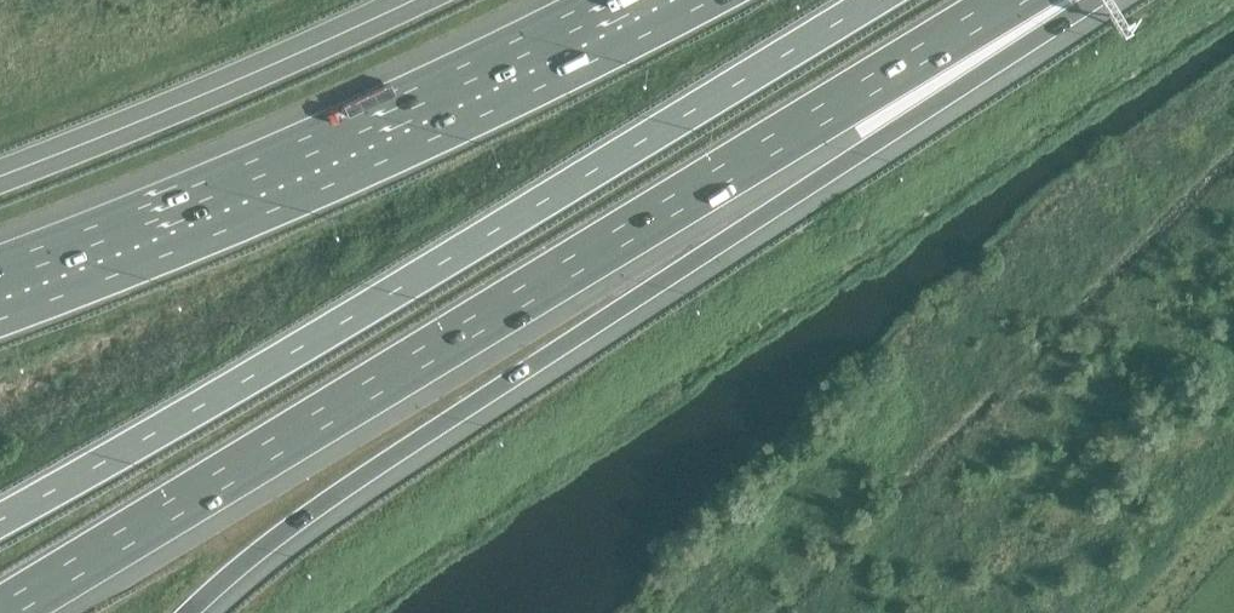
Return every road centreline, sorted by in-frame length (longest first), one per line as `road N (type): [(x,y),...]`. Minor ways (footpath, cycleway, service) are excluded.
road 1 (motorway): [(0,612),(1016,0)]
road 2 (motorway): [(192,612),(277,536),(389,458),(1079,0)]
road 3 (motorway): [(0,510),(213,393),(867,0)]
road 4 (motorway): [(659,0),(234,202),(0,294)]

